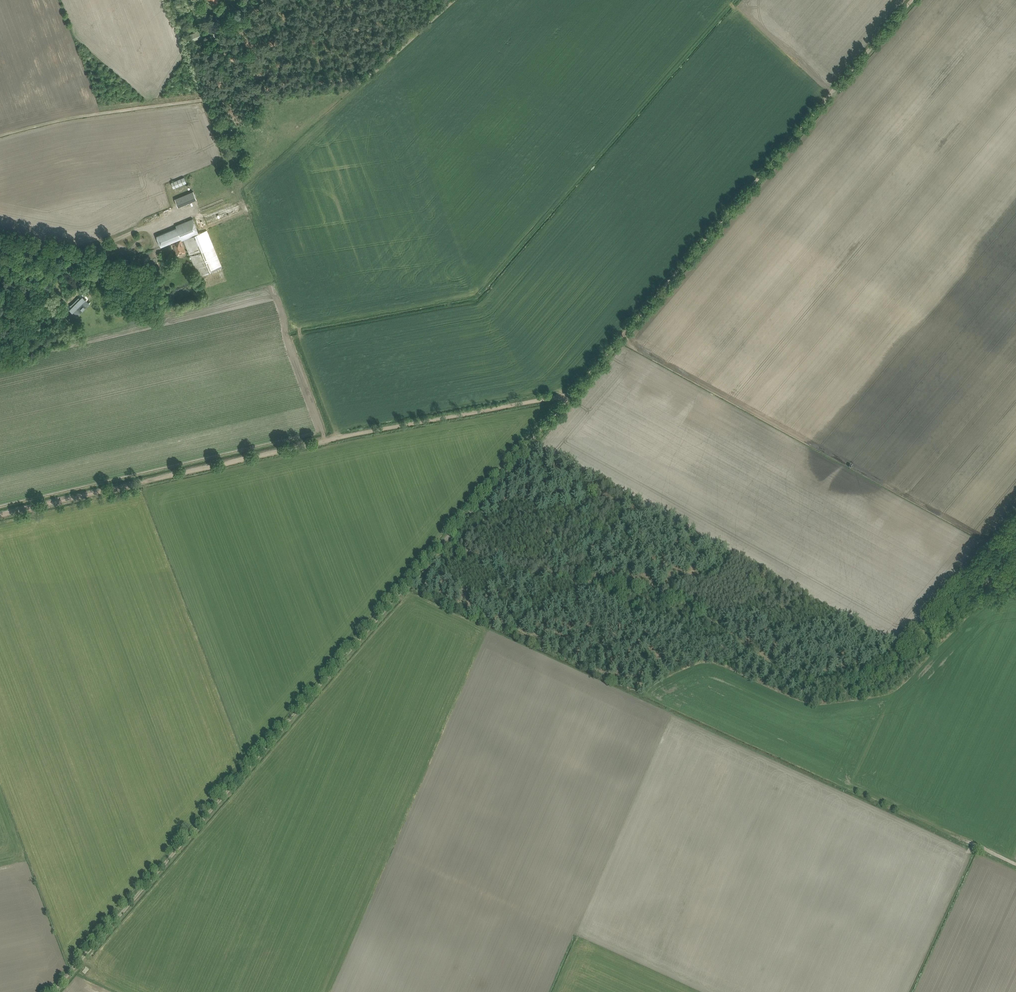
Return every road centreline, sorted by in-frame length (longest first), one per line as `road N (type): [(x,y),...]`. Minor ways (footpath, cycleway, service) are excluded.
road 1 (track): [(53,991),(572,394)]
road 2 (track): [(450,545),(539,570),(638,585),(778,672),(846,686),(887,669),(917,643),(1015,524)]
road 3 (track): [(572,394),(0,515)]
road 4 (track): [(572,394),(913,0)]
road 5 (track): [(453,0),(364,80),(0,135)]
road 6 (unclassified): [(89,251),(145,226),(152,231),(151,250),(113,254)]

